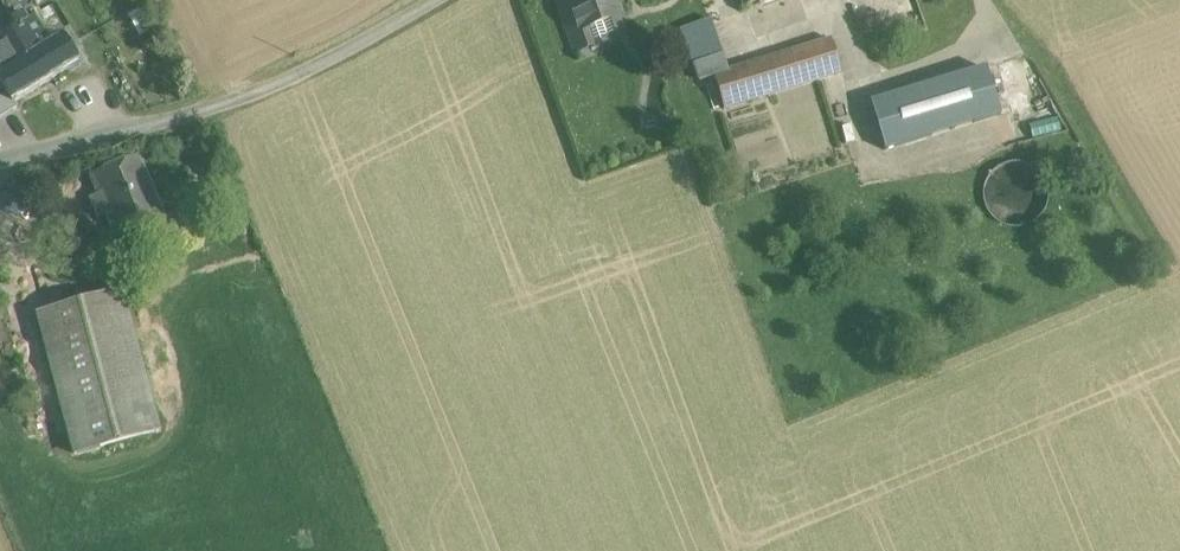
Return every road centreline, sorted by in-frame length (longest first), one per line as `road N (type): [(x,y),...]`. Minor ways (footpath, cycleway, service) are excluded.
road 1 (unclassified): [(0,158),(150,127),(323,64),(426,0)]

